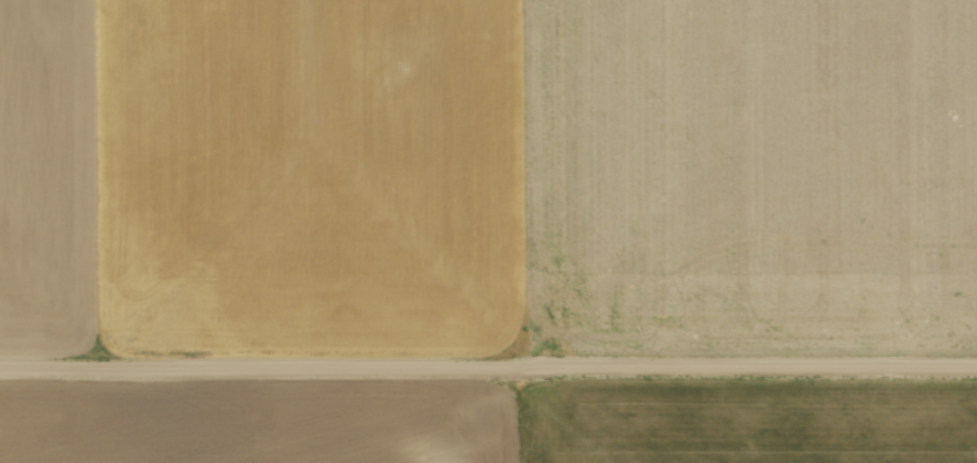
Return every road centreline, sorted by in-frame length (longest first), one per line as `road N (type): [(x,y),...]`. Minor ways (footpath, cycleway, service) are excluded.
road 1 (residential): [(0,369),(976,366)]

